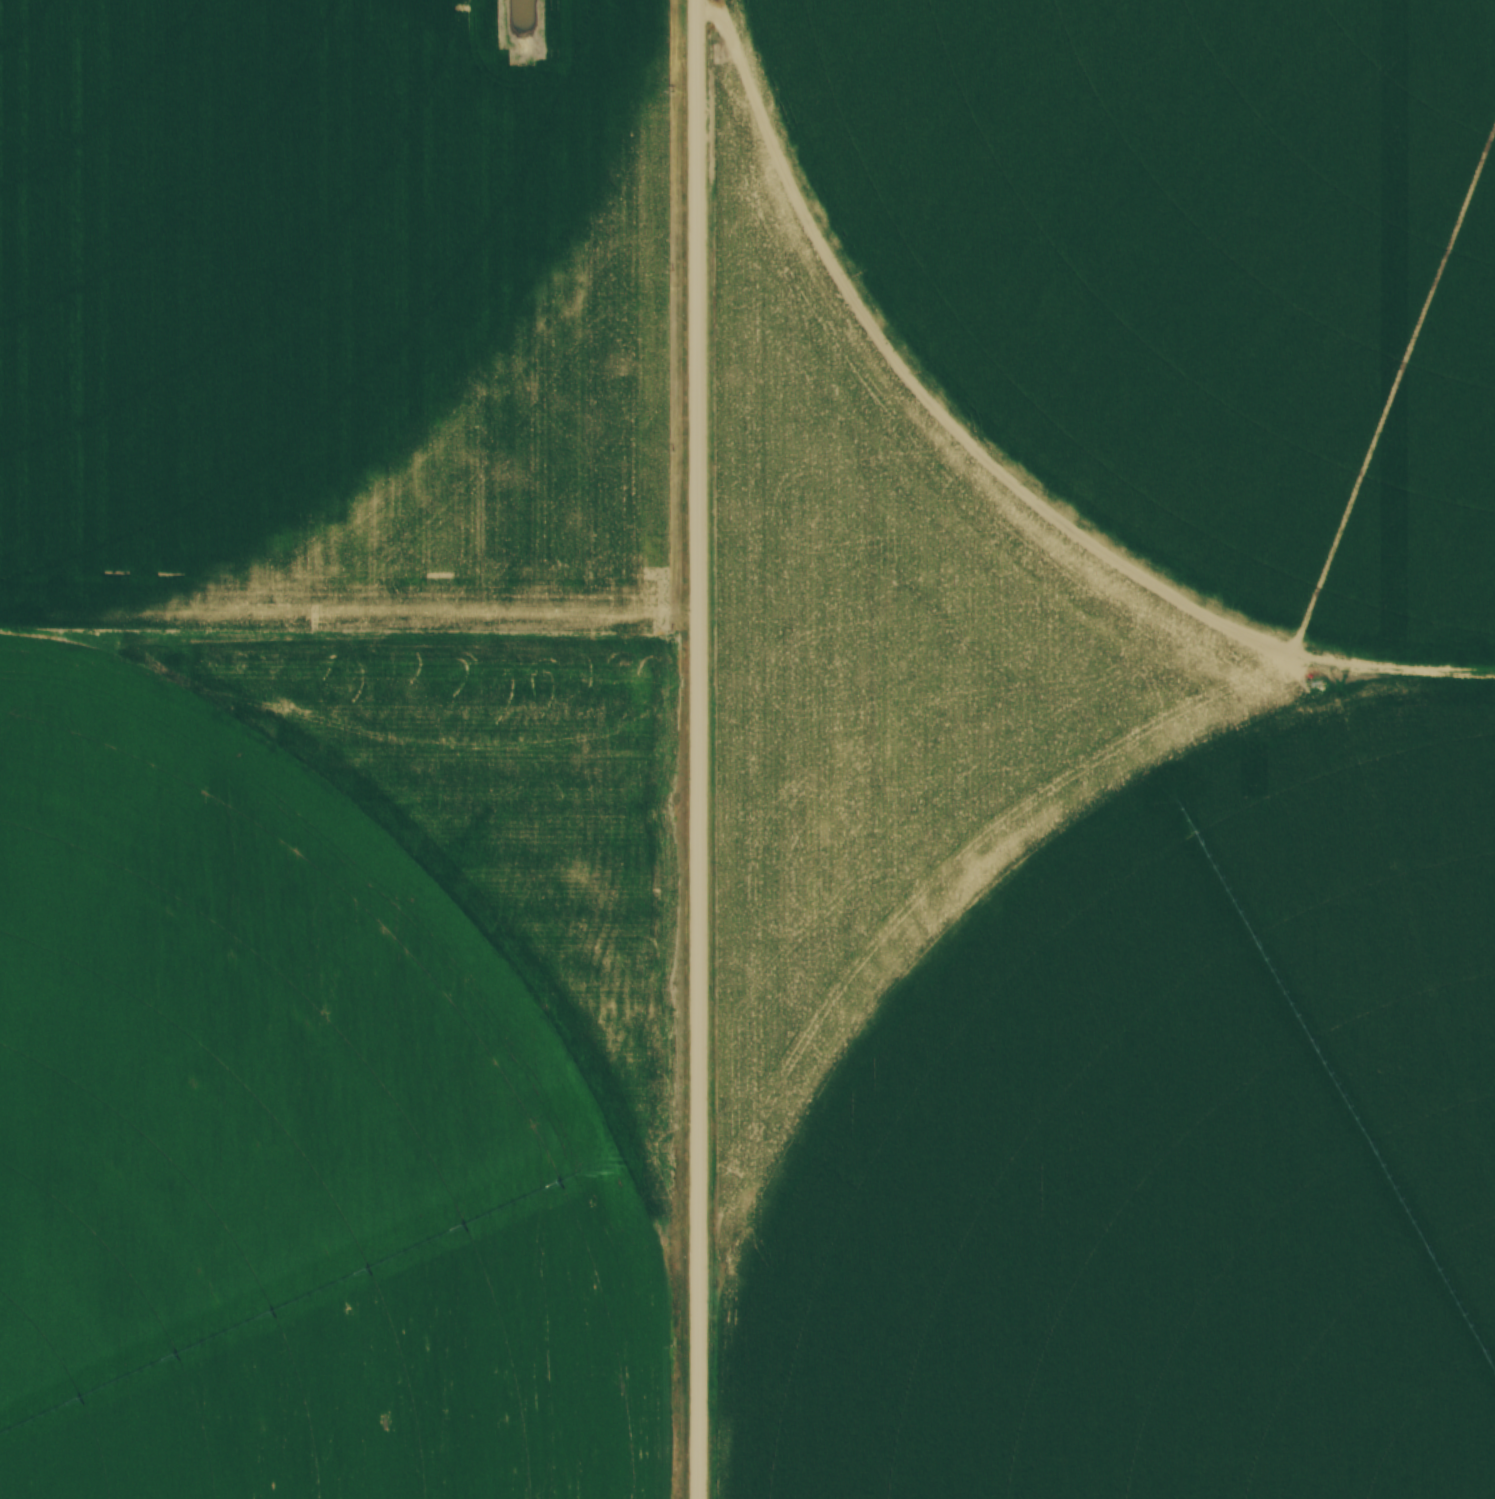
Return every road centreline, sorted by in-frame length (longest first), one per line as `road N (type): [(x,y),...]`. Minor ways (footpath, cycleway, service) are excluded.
road 1 (residential): [(698,1498),(697,0)]

